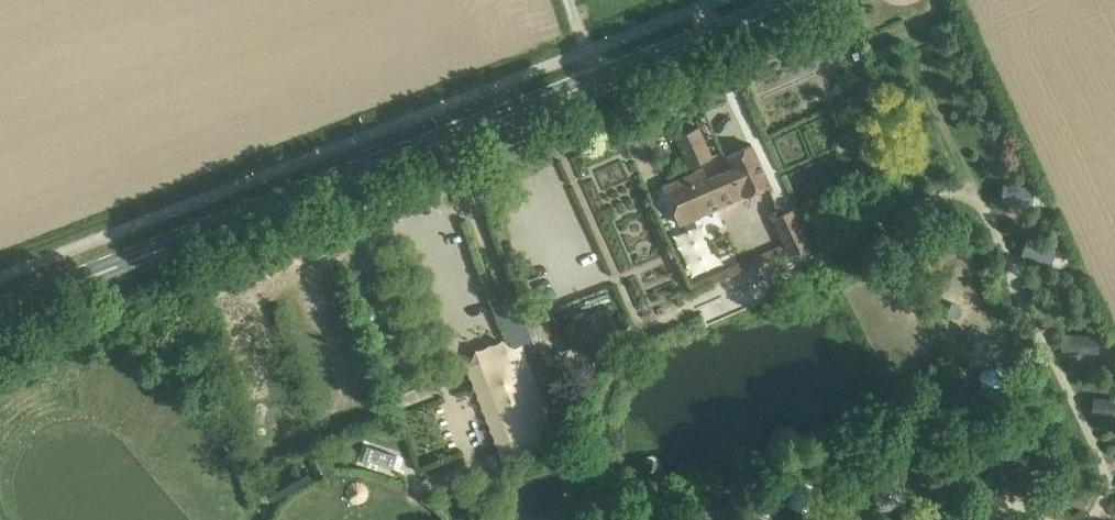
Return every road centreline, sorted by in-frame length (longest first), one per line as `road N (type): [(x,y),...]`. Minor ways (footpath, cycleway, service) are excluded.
road 1 (primary): [(0,311),(772,15)]

